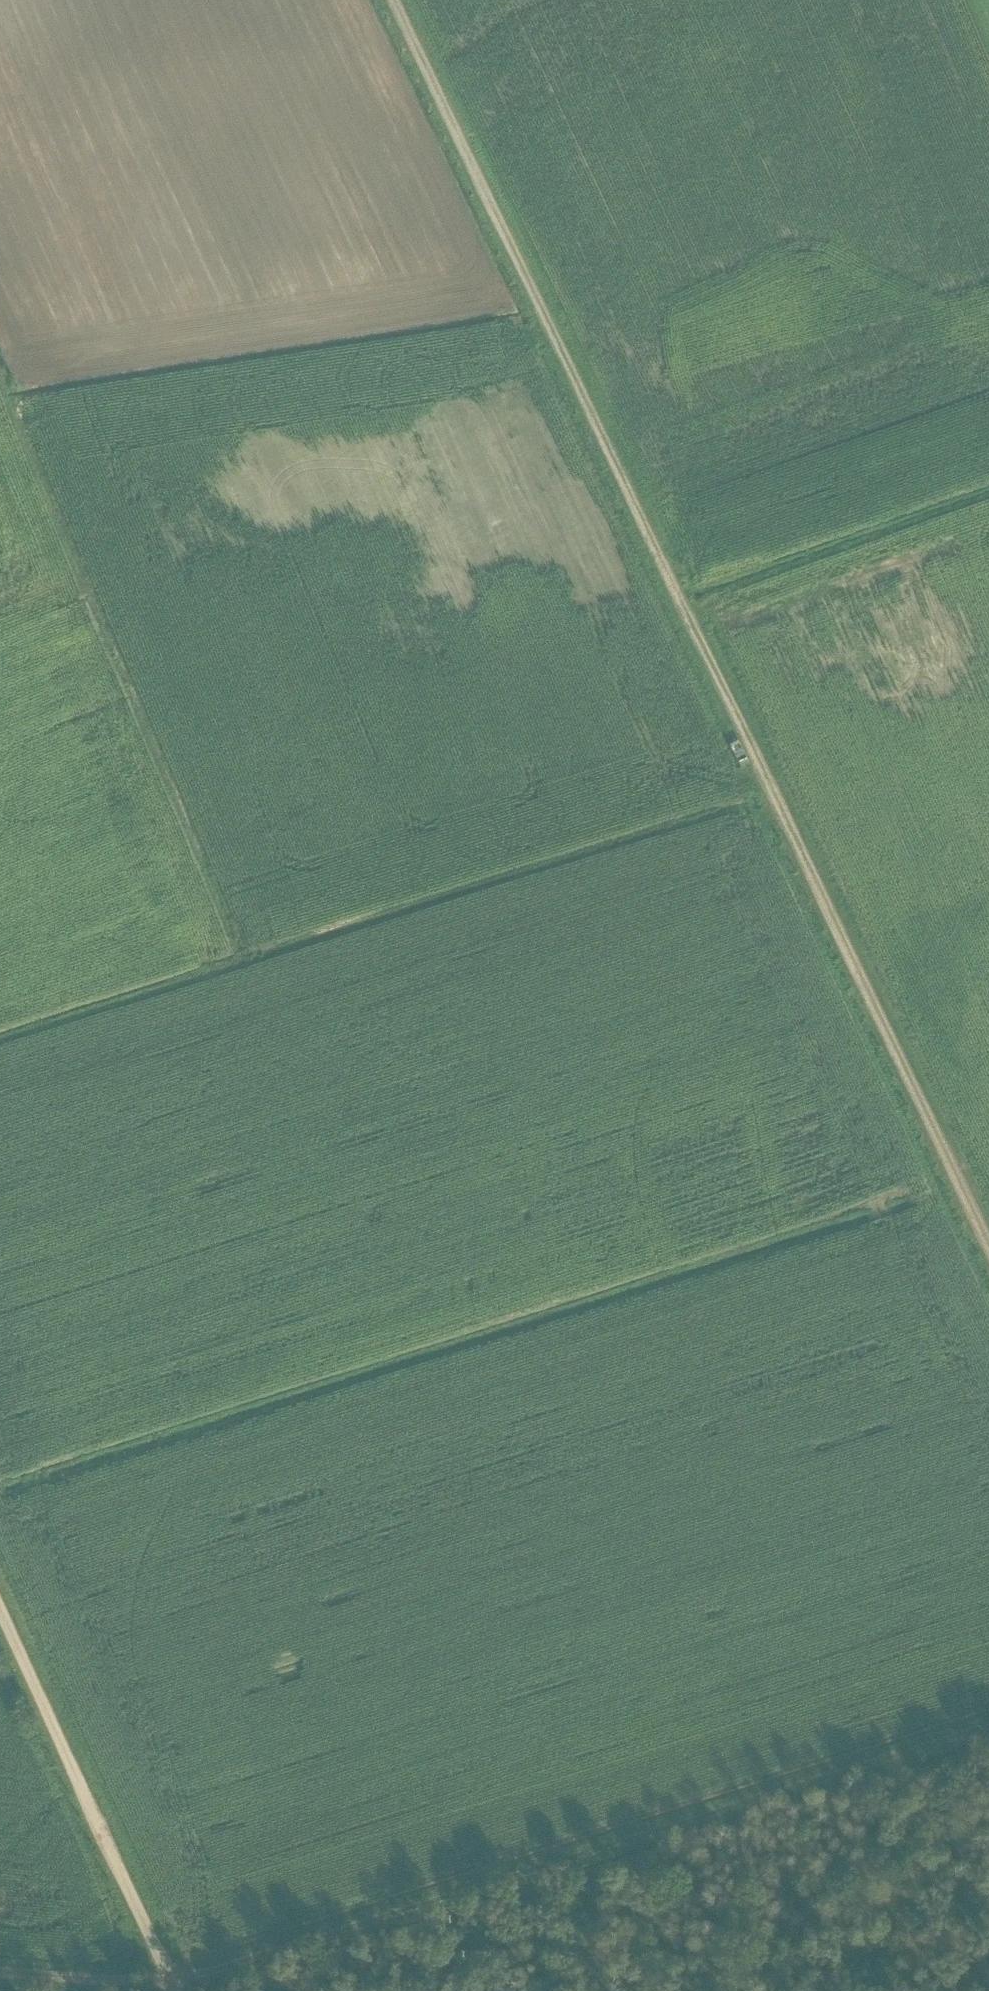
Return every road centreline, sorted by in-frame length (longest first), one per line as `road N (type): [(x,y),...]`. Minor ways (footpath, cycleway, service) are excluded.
road 1 (track): [(988,1250),(387,0)]
road 2 (track): [(179,1990),(988,1729)]
road 3 (track): [(0,1611),(178,1990)]
road 4 (track): [(0,1974),(176,1990)]

